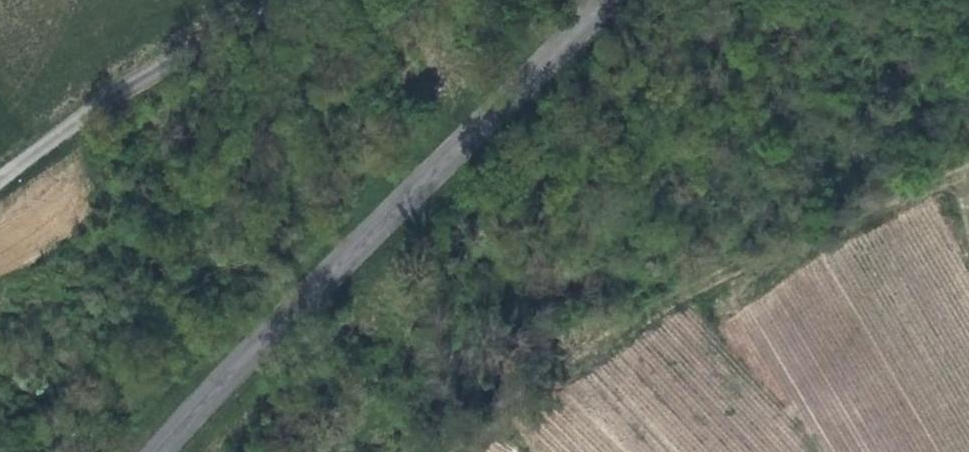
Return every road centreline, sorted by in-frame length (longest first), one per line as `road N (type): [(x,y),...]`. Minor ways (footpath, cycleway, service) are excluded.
road 1 (tertiary): [(609,0),(266,335),(159,451)]
road 2 (track): [(437,451),(632,321),(968,166)]
road 3 (unclassified): [(0,179),(149,71),(282,0)]

